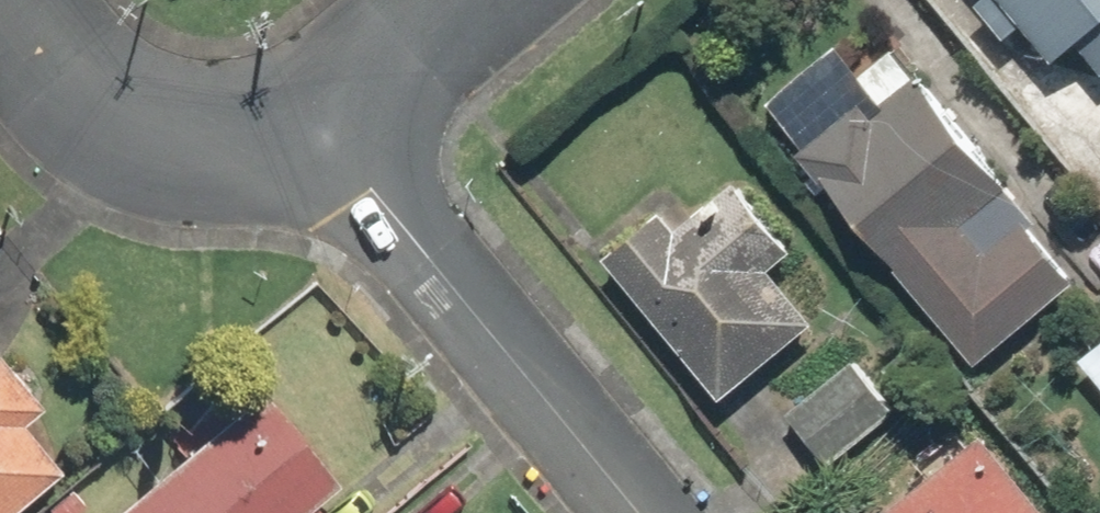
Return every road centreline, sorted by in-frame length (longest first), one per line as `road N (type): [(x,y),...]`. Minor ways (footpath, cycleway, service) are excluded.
road 1 (residential): [(315,119),(645,512)]
road 2 (residential): [(27,0),(101,91),(200,137),(315,119)]
road 3 (residential): [(459,0),(315,119)]

